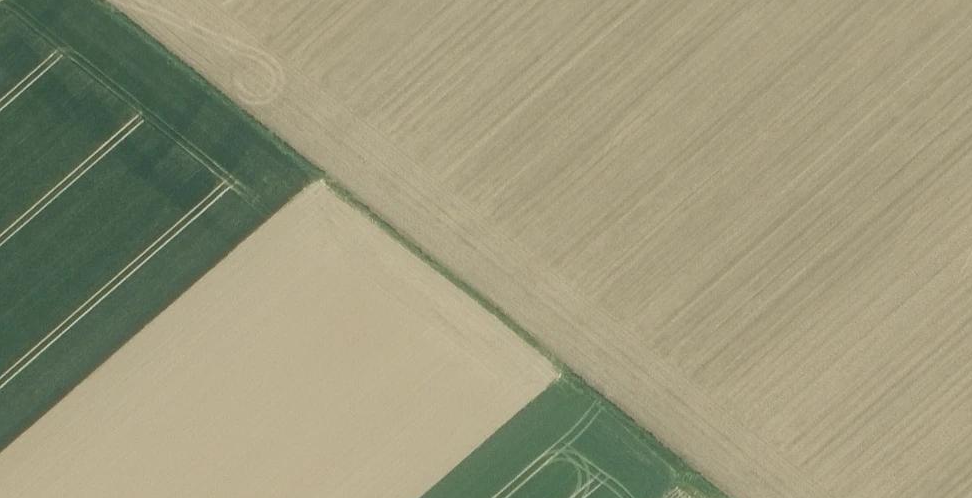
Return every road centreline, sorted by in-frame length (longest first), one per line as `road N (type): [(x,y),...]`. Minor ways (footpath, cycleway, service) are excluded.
road 1 (track): [(98,0),(720,497)]

